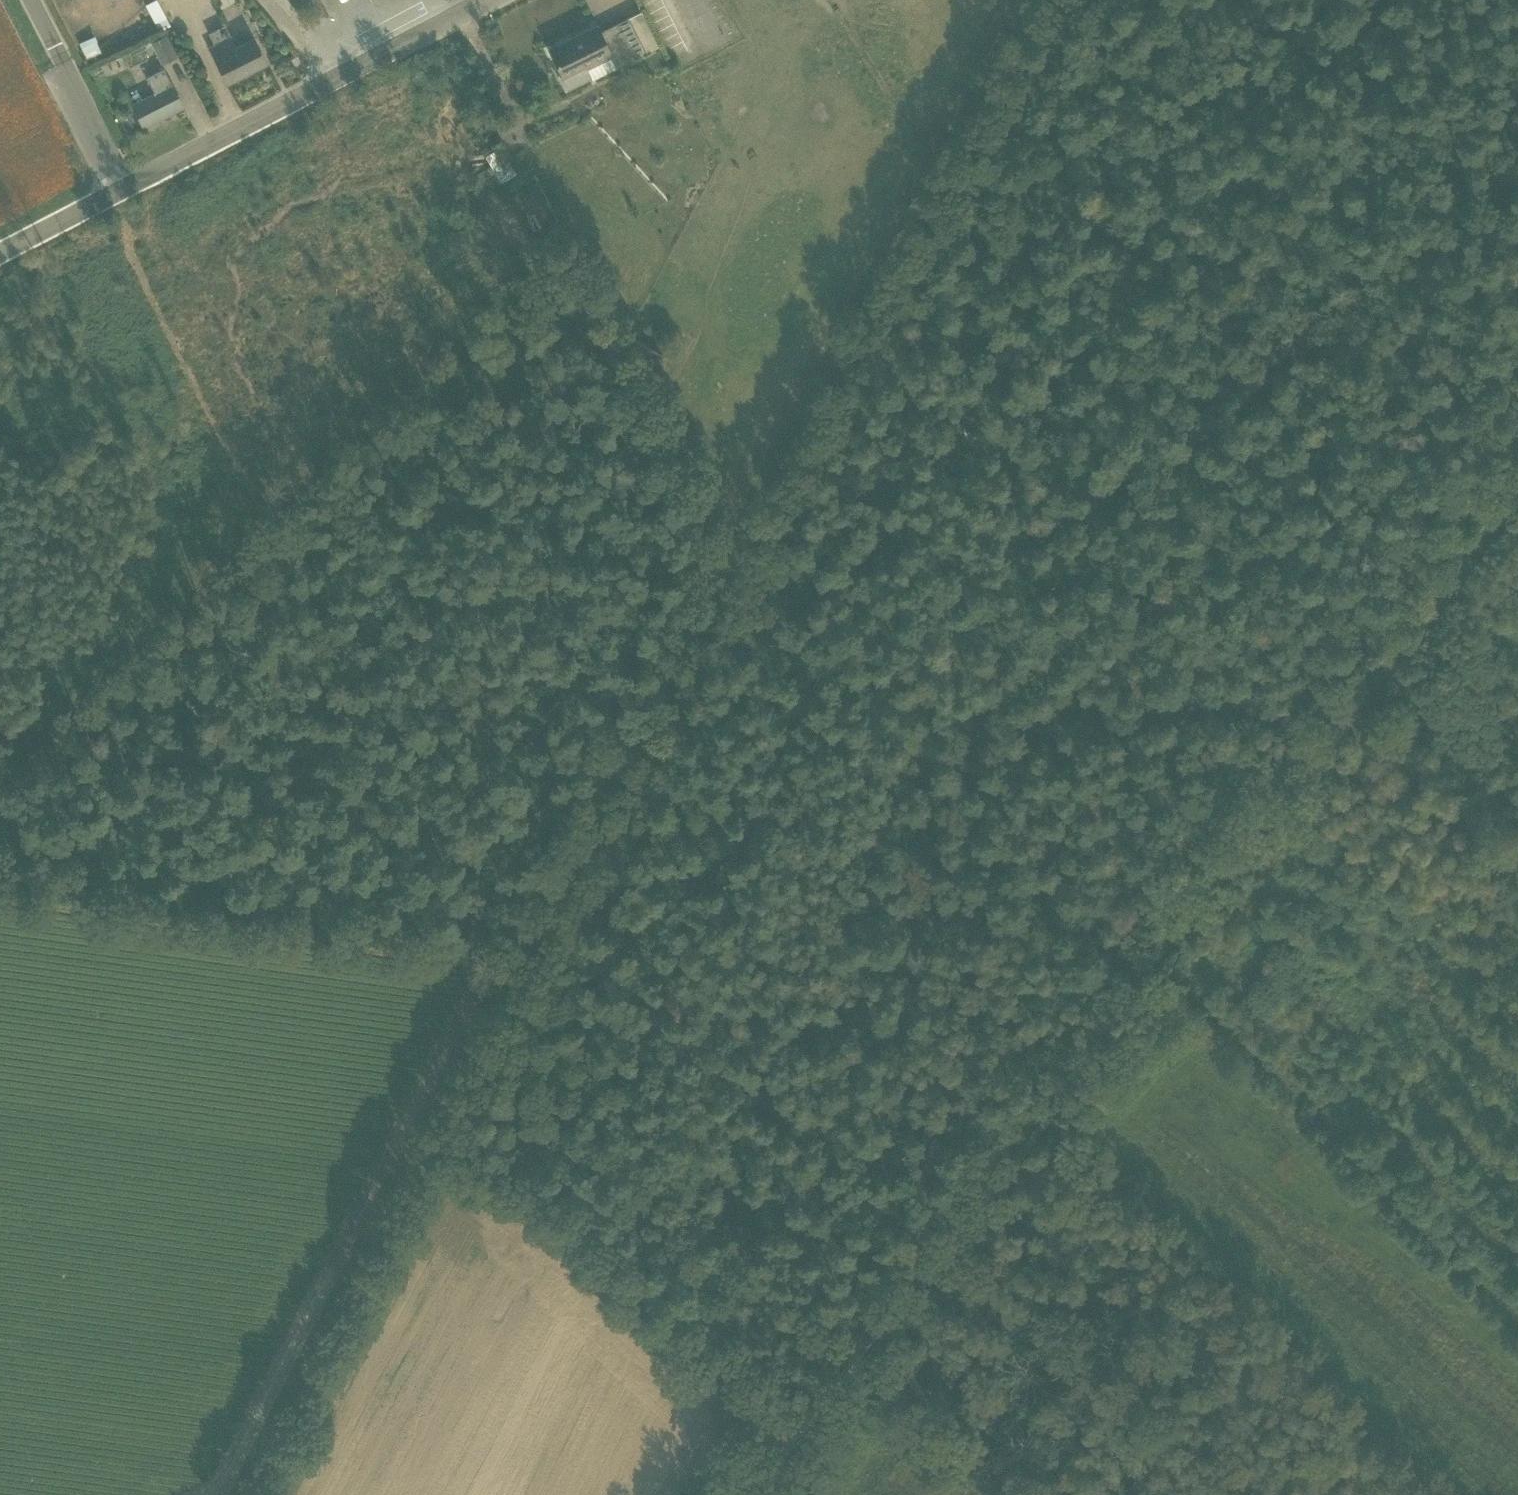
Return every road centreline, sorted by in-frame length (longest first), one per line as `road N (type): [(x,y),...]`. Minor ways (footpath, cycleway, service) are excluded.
road 1 (track): [(1020,0),(240,1494)]
road 2 (track): [(774,1494),(790,1459),(1222,872),(1347,728),(1517,503)]
road 3 (unclassified): [(0,253),(489,0)]
road 4 (track): [(794,1454),(524,1191),(421,1145)]

